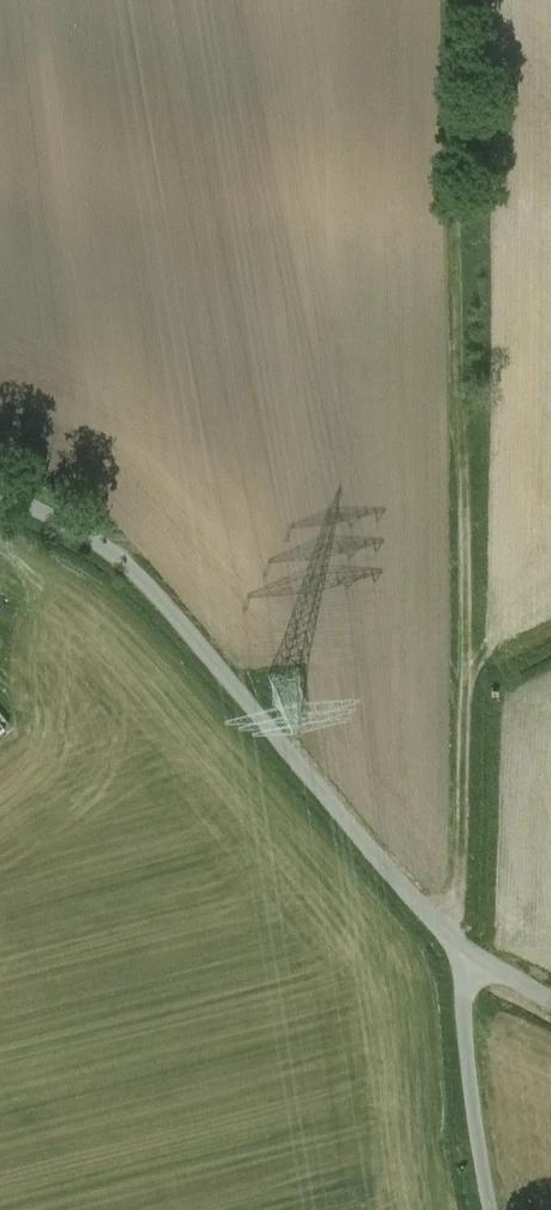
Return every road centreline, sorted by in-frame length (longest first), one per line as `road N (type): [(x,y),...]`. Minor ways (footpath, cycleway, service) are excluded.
road 1 (track): [(457,950),(467,879),(472,689),(468,0)]
road 2 (unclassified): [(0,497),(135,573),(457,950)]
road 3 (unclassified): [(457,950),(469,1118),(485,1209)]

